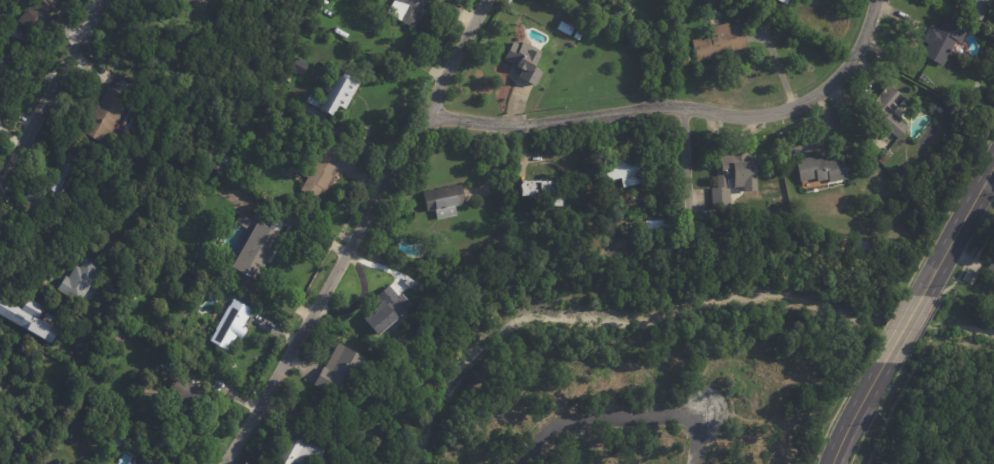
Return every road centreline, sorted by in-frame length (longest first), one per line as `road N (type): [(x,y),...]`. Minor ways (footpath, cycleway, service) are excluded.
road 1 (residential): [(487,0),(223,463)]
road 2 (residential): [(876,0),(855,57),(813,97),(774,113),(735,117),(660,105),(520,125),(424,117)]
road 3 (residential): [(101,0),(0,181)]
road 4 (residential): [(701,418),(559,424),(522,463)]
road 5 (secondary): [(993,163),(921,295)]

